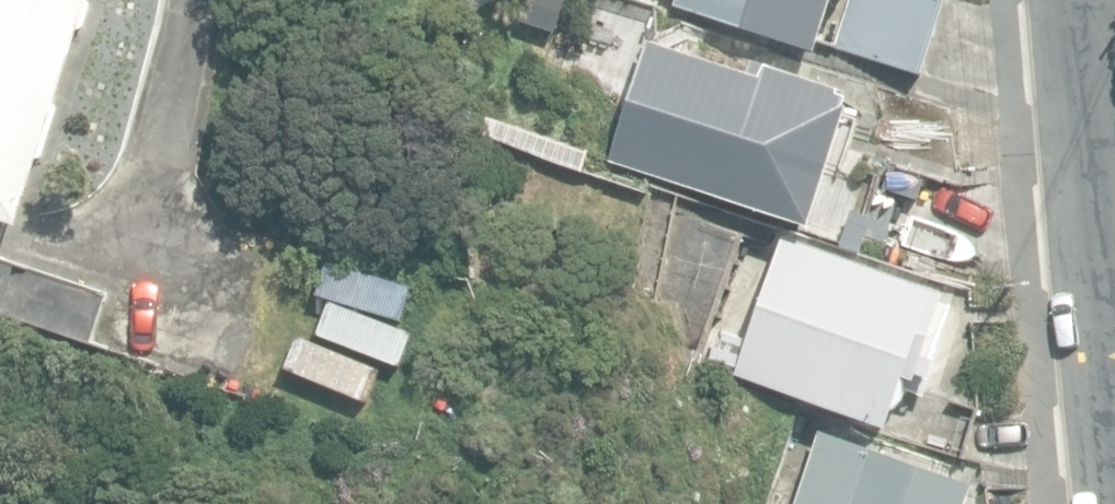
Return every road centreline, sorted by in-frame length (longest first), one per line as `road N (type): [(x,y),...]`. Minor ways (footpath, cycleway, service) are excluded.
road 1 (residential): [(1087,0),(1114,303)]

